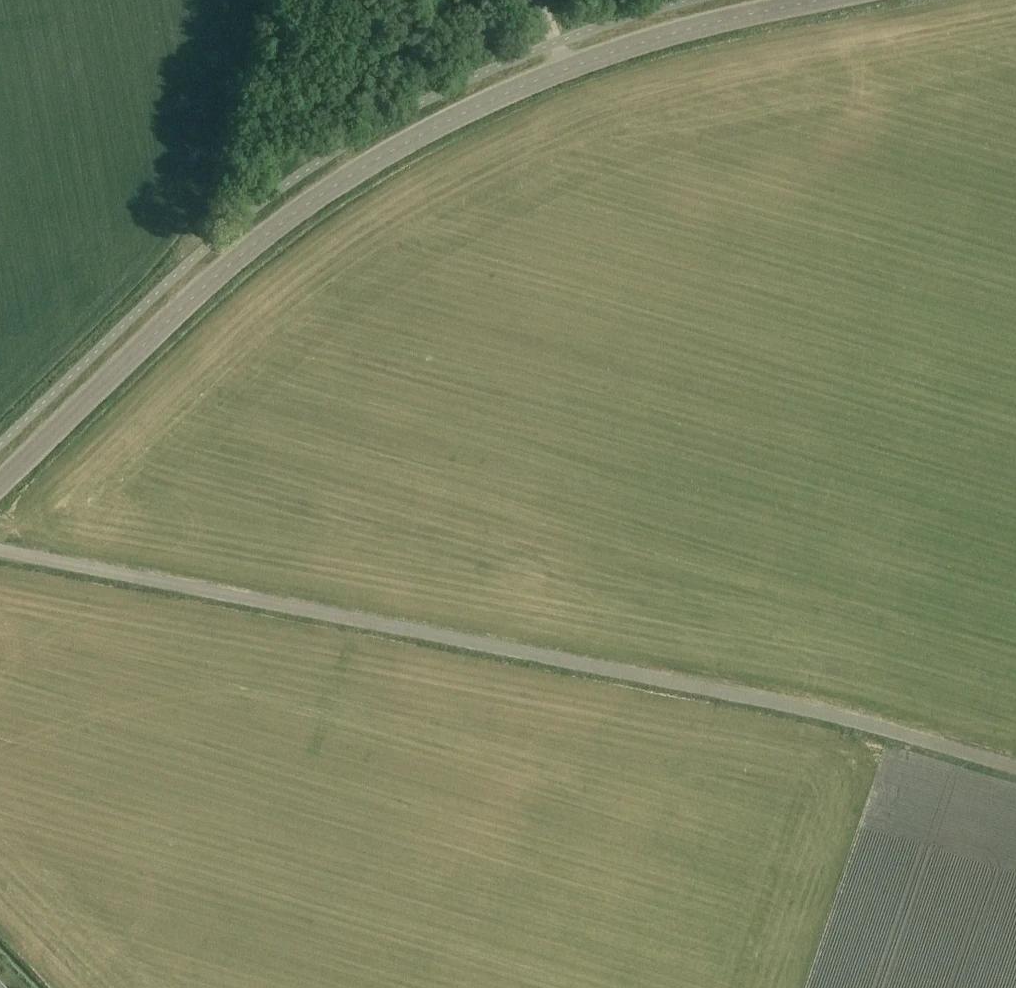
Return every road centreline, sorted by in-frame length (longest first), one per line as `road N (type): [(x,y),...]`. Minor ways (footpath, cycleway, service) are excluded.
road 1 (unclassified): [(1015,768),(818,712),(0,549)]
road 2 (tertiary): [(0,481),(246,249),(369,161),(613,36),(760,0)]

